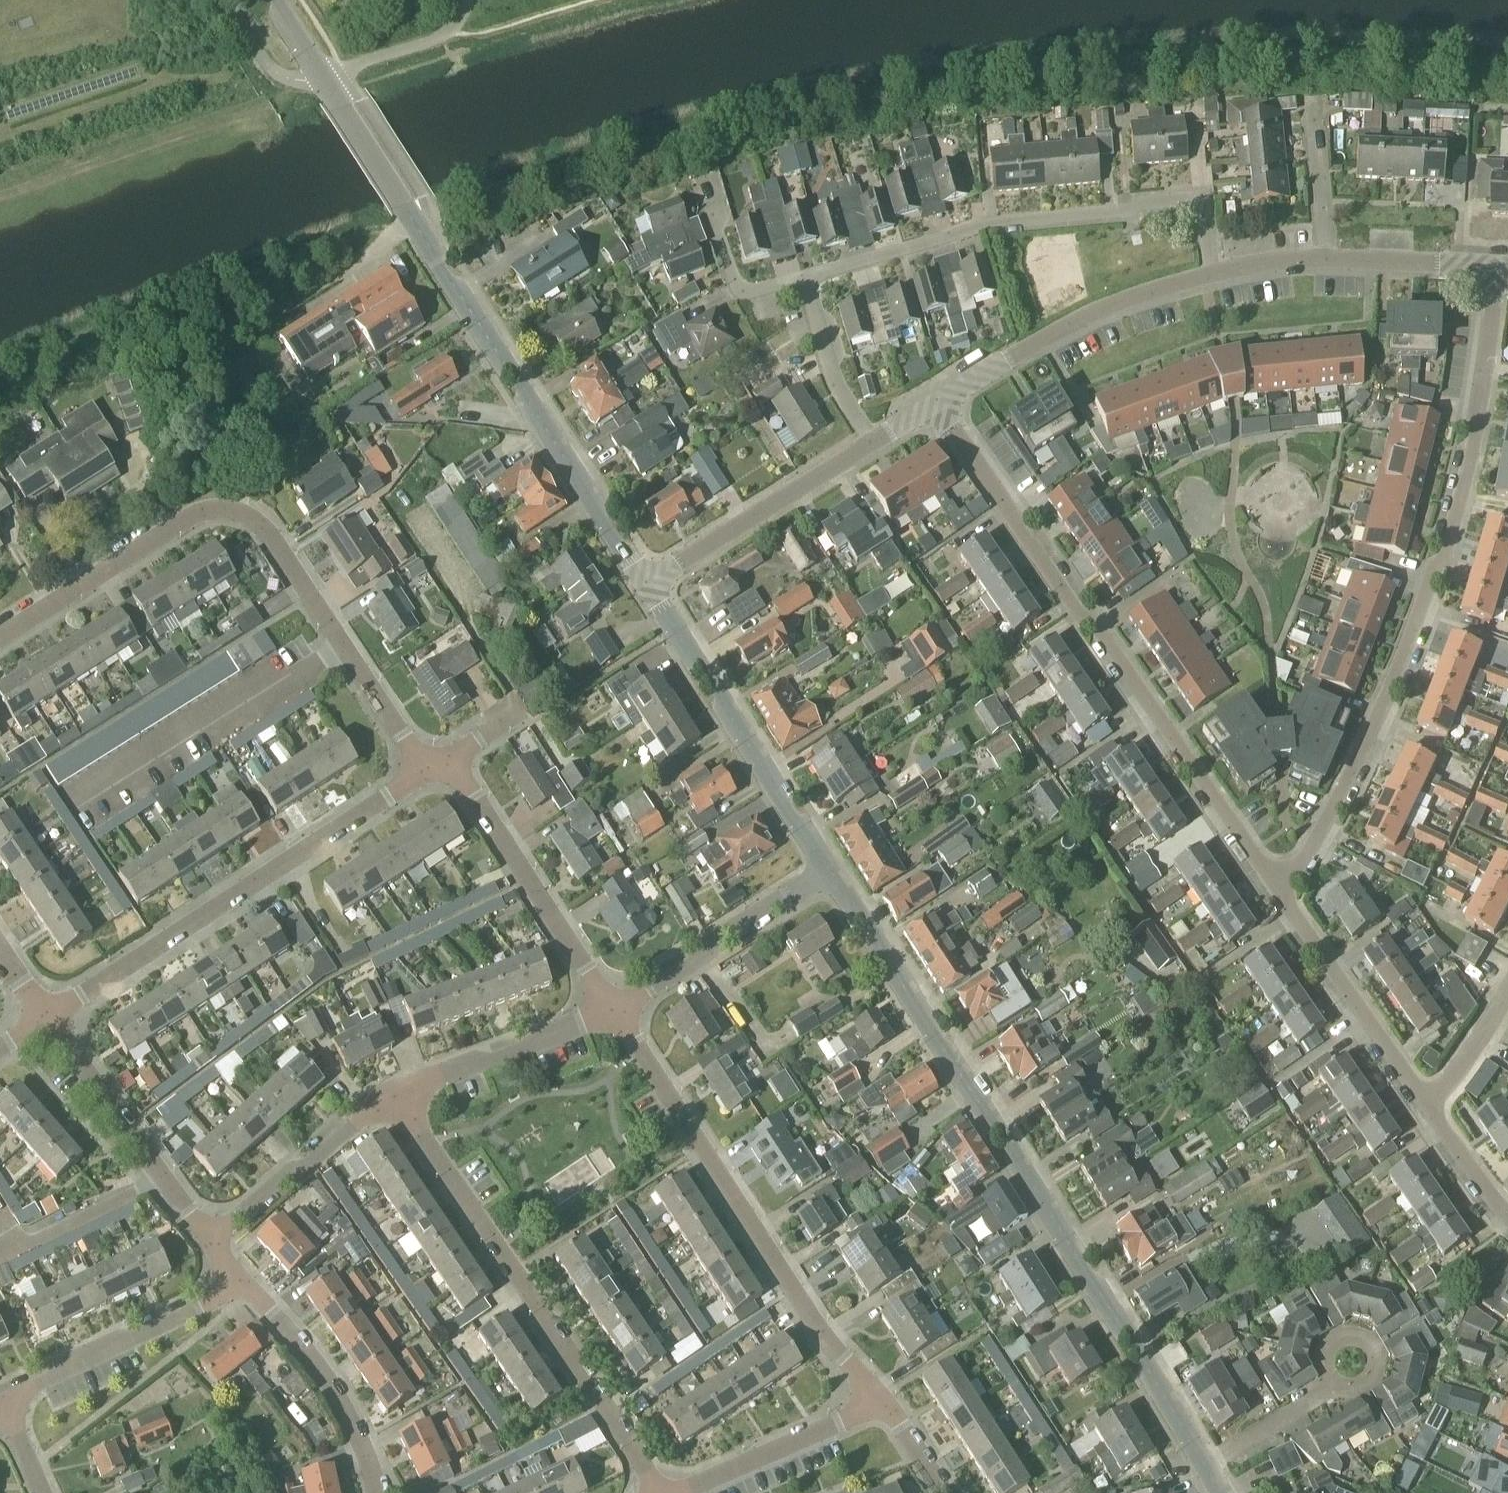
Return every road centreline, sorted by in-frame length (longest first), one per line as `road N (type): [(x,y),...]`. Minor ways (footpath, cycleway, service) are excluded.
road 1 (track): [(410,213),(739,116),(892,83),(1208,50),(1507,59)]
road 2 (secondary): [(1205,1466),(998,1128),(829,871)]
road 3 (residential): [(1280,897),(1318,840),(1423,622),(1470,482),(1502,270)]
road 4 (secondary): [(645,585),(320,74)]
road 5 (residential): [(1280,897),(1098,625),(937,406)]
road 6 (residential): [(1205,278),(1205,203),(982,227),(808,282)]
road 7 (residential): [(663,1492),(393,1098)]
road 8 (residential): [(887,1403),(809,1318),(619,1015)]
road 9 (residential): [(50,1020),(425,775)]
road 10 (residential): [(425,775),(267,537),(240,515),(211,514)]
road 11 (secondary): [(829,871),(645,585)]
road 12 (residential): [(619,1015),(453,765)]
road 13 (residential): [(1205,278),(1078,320),(937,406)]
road 14 (residential): [(217,1249),(50,1020)]
road 15 (residential): [(5,1403),(247,1289)]
road 16 (residential): [(645,585),(872,444)]
road 17 (residential): [(1428,1107),(1280,897)]
road 18 (residential): [(619,1015),(829,871)]
road 19 (residential): [(0,640),(211,514)]
road 20 (residential): [(379,1492),(370,1454),(334,1391),(247,1289)]
road 21 (residential): [(393,1098),(619,1015)]
road 22 (residential): [(217,1249),(362,1114),(393,1098)]
road 23 (residential): [(692,1492),(887,1403)]
road 24 (residential): [(808,282),(739,294),(704,187)]
road 25 (residential): [(1502,270),(1322,262)]
road 26 (residential): [(808,282),(840,389),(872,444)]
road 27 (unclassified): [(320,74),(435,41),(451,33),(467,0)]
road 28 (residential): [(1322,262),(1309,99)]
road 29 (residential): [(1205,1466),(1334,1385)]
road 30 (residential): [(1428,1107),(1479,1048),(1507,995)]
road 31 (residential): [(1507,1213),(1428,1107)]

